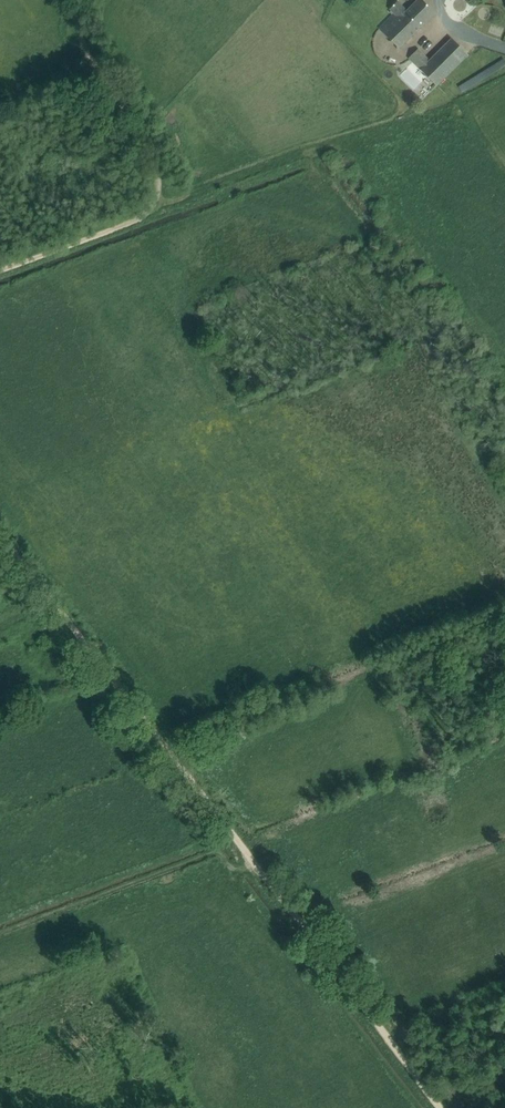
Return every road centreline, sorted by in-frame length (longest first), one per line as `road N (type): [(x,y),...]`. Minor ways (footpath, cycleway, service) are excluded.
road 1 (track): [(253,859),(0,528)]
road 2 (track): [(84,0),(69,24),(162,200),(154,215),(0,271)]
road 3 (track): [(446,1107),(253,859)]

